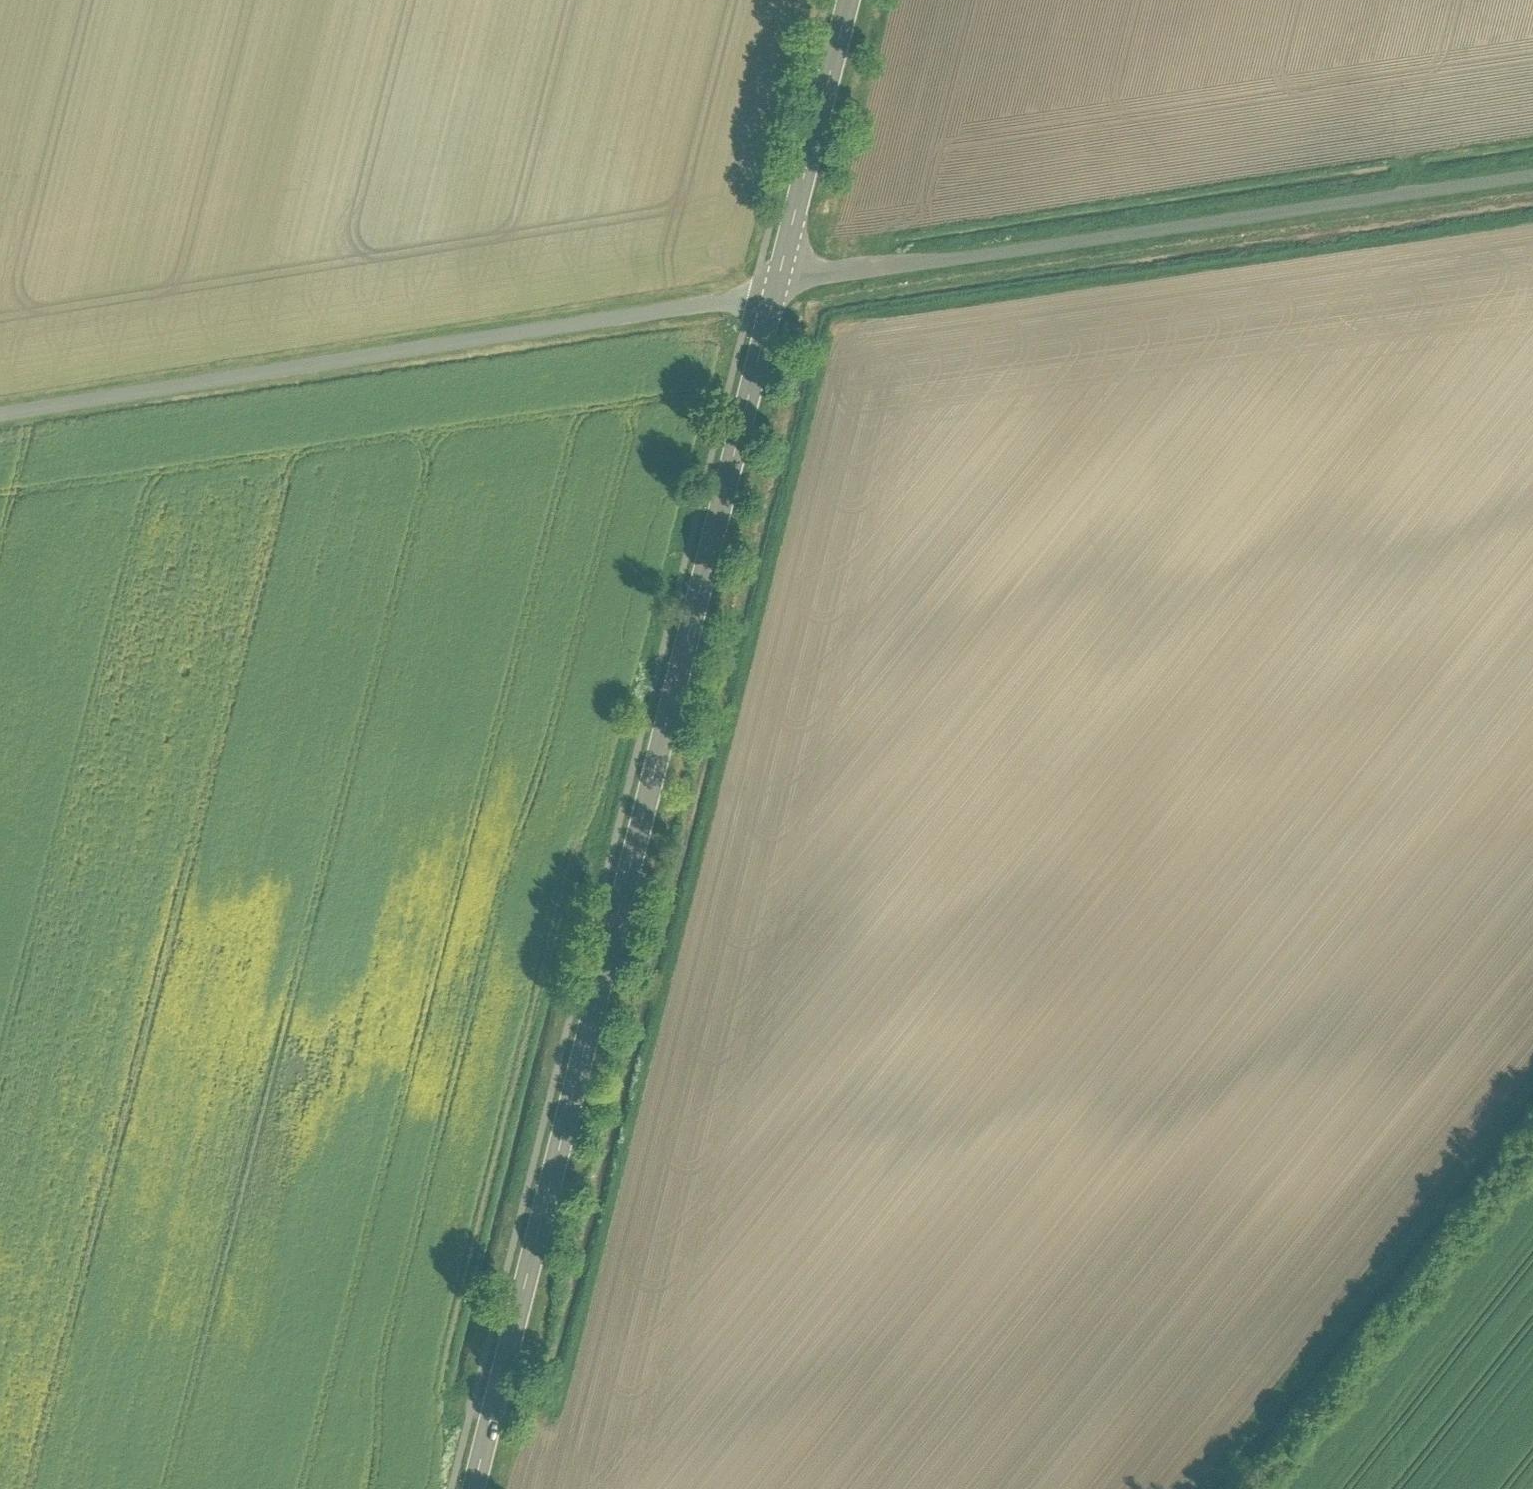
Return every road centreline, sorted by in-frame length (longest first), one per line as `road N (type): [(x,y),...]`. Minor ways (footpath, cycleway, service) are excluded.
road 1 (tertiary): [(471,1488),(775,285)]
road 2 (residential): [(775,285),(0,409)]
road 3 (residential): [(1532,165),(823,270),(775,285)]
road 4 (tertiary): [(775,285),(844,0)]

